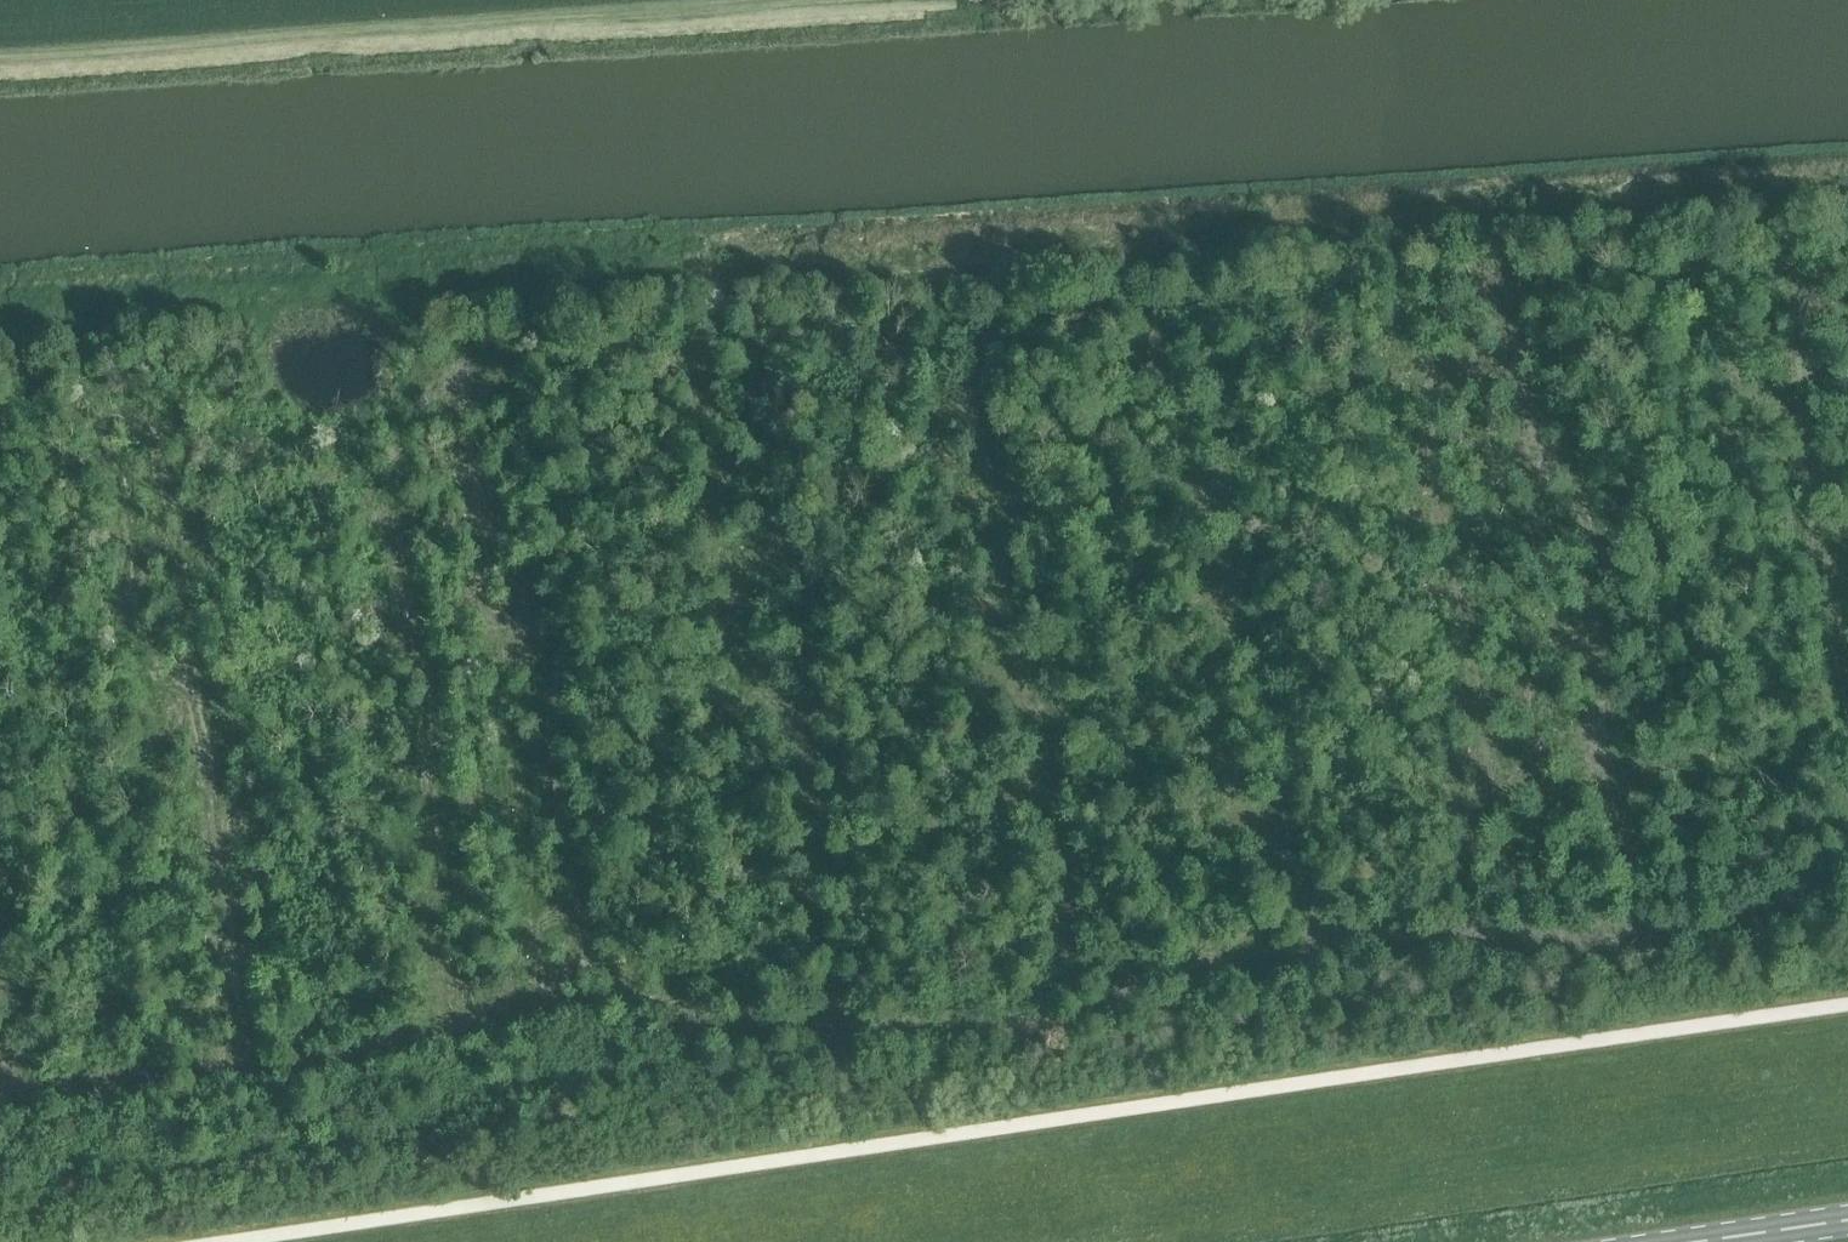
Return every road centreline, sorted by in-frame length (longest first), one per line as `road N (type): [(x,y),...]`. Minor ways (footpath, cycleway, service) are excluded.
road 1 (primary): [(1669,1241),(1847,1216)]

